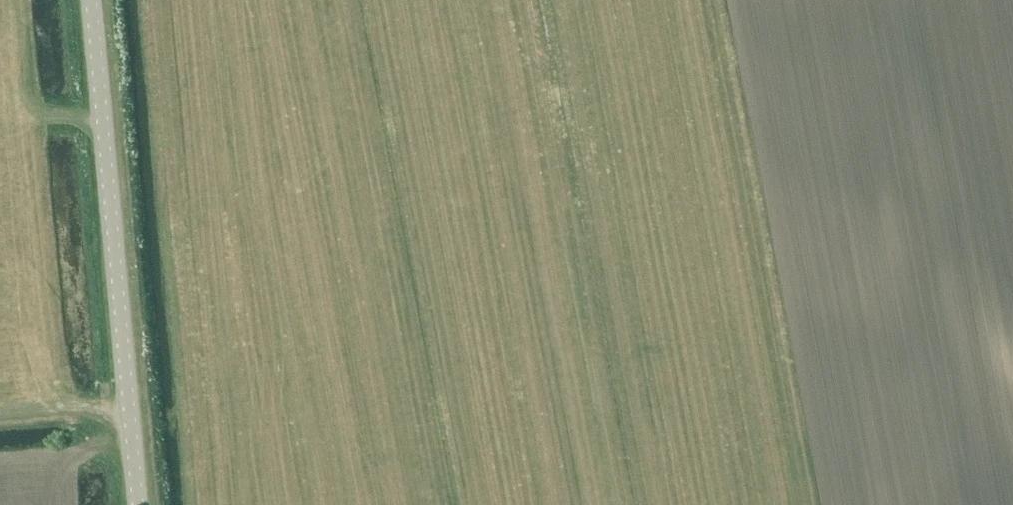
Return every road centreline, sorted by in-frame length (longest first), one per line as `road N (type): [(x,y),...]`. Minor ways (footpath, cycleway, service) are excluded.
road 1 (tertiary): [(138,504),(91,0)]

